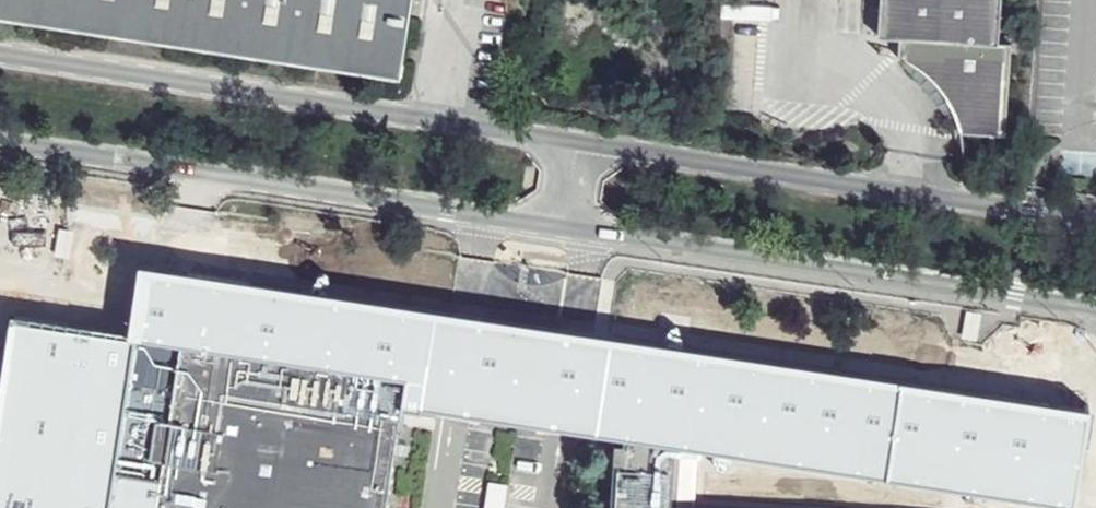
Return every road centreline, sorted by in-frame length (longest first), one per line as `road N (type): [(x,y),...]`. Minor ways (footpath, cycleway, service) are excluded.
road 1 (residential): [(577,152),(0,62)]
road 2 (residential): [(0,151),(568,240)]
road 3 (residential): [(568,240),(1095,313)]
road 4 (residential): [(1095,233),(577,152)]

